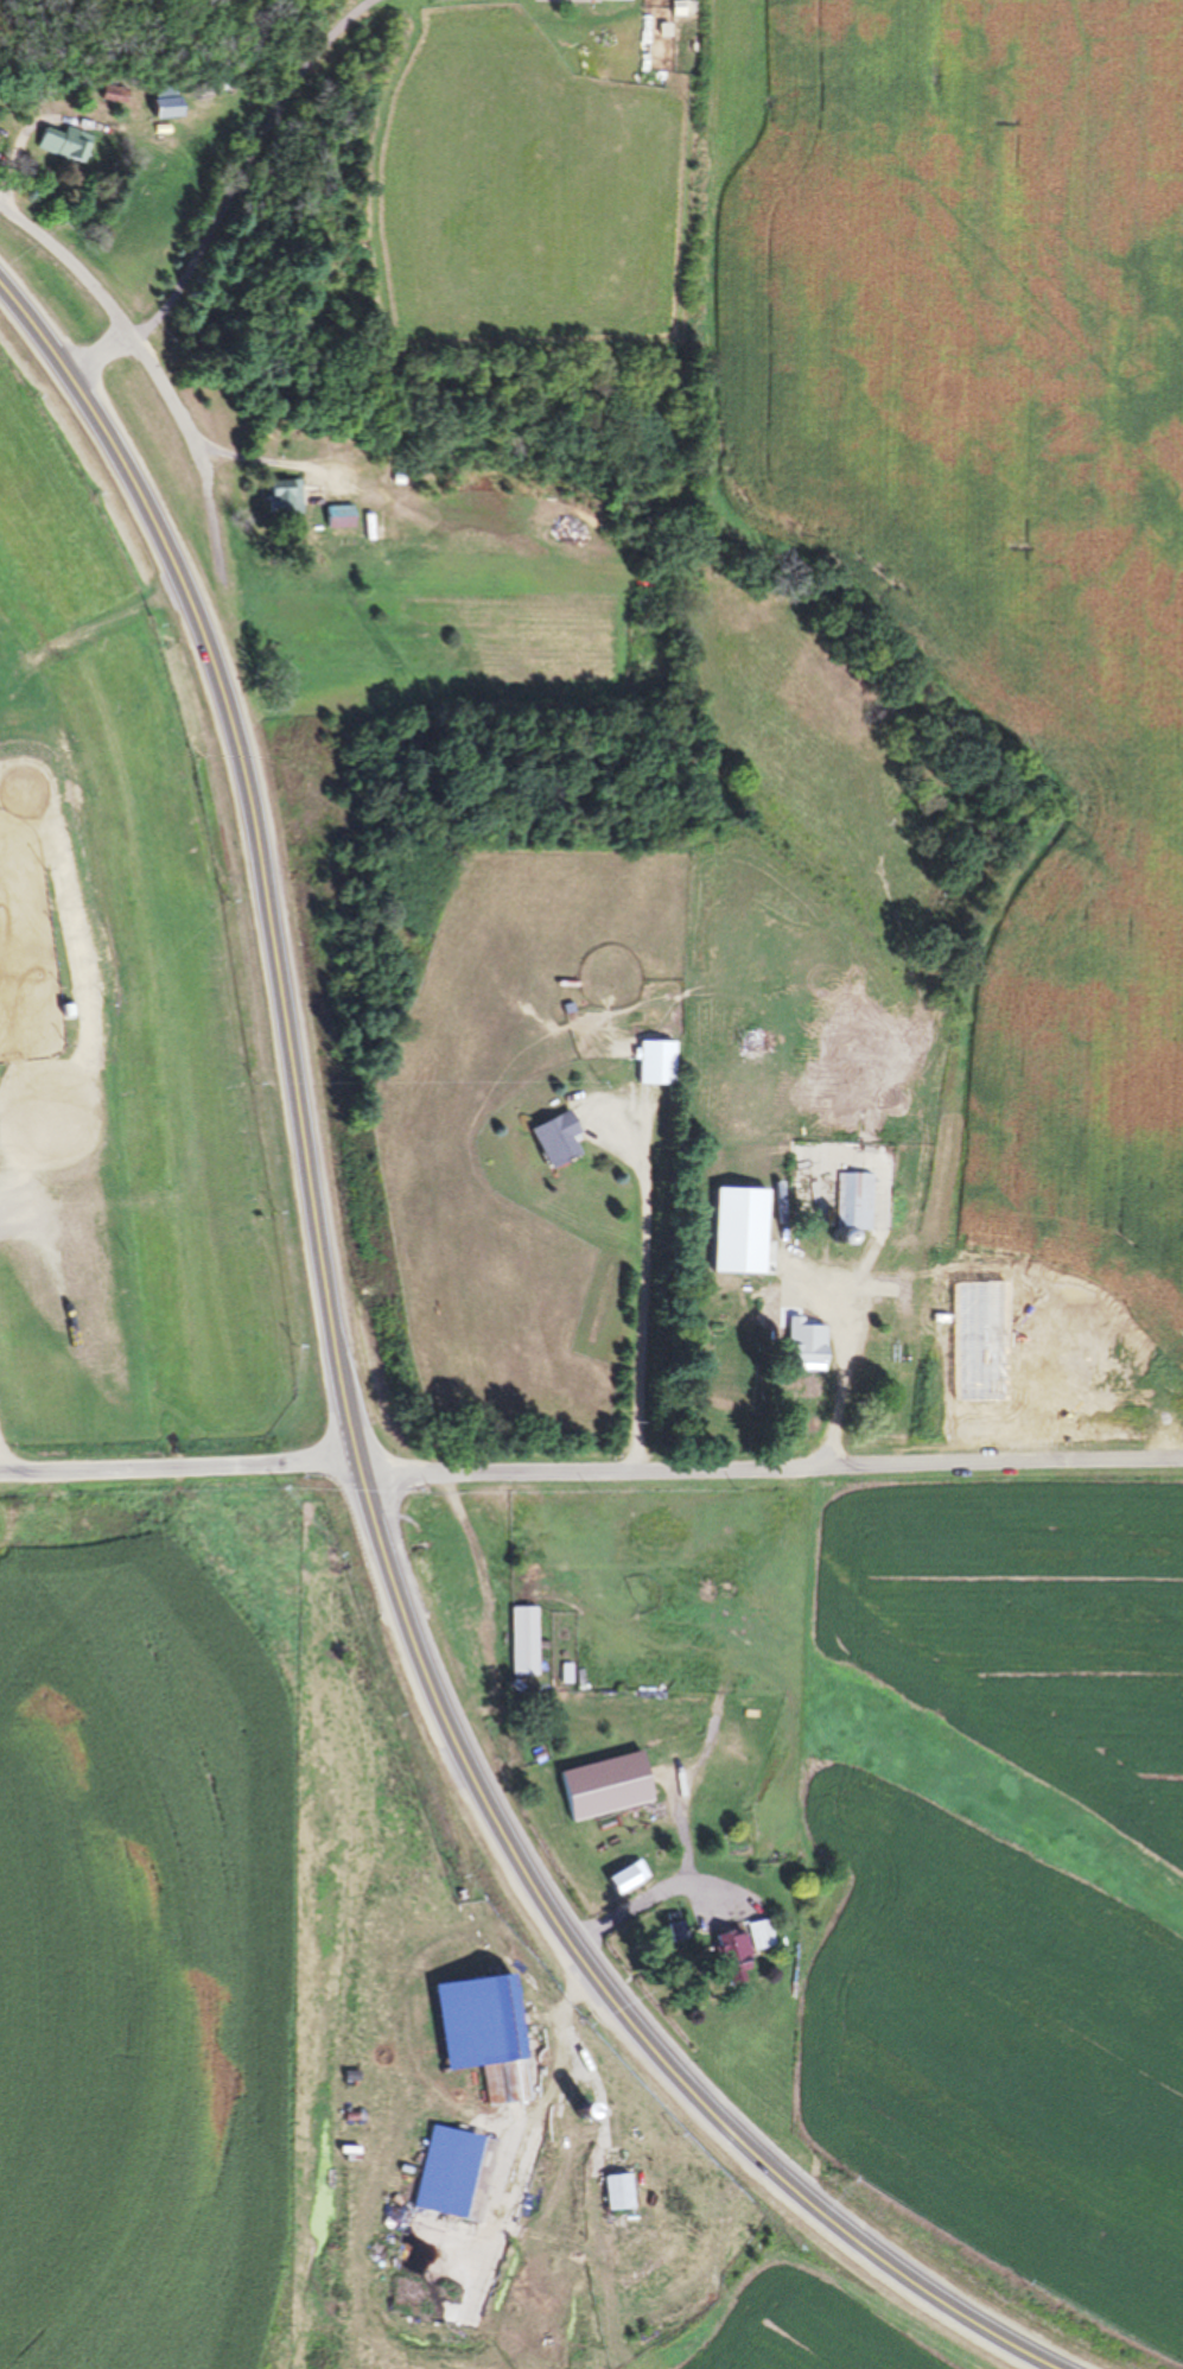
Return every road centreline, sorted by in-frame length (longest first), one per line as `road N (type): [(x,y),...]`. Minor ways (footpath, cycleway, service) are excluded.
road 1 (primary): [(1064,2368),(865,2243),(714,2111),(575,1944),(469,1764),(397,1590),(356,1449),(236,730),(141,494),(0,283)]
road 2 (residential): [(365,1480),(1182,1457)]
road 3 (residential): [(0,204),(83,274),(165,387),(203,464),(223,583)]
road 4 (residential): [(356,1449),(246,1467),(0,1473)]

